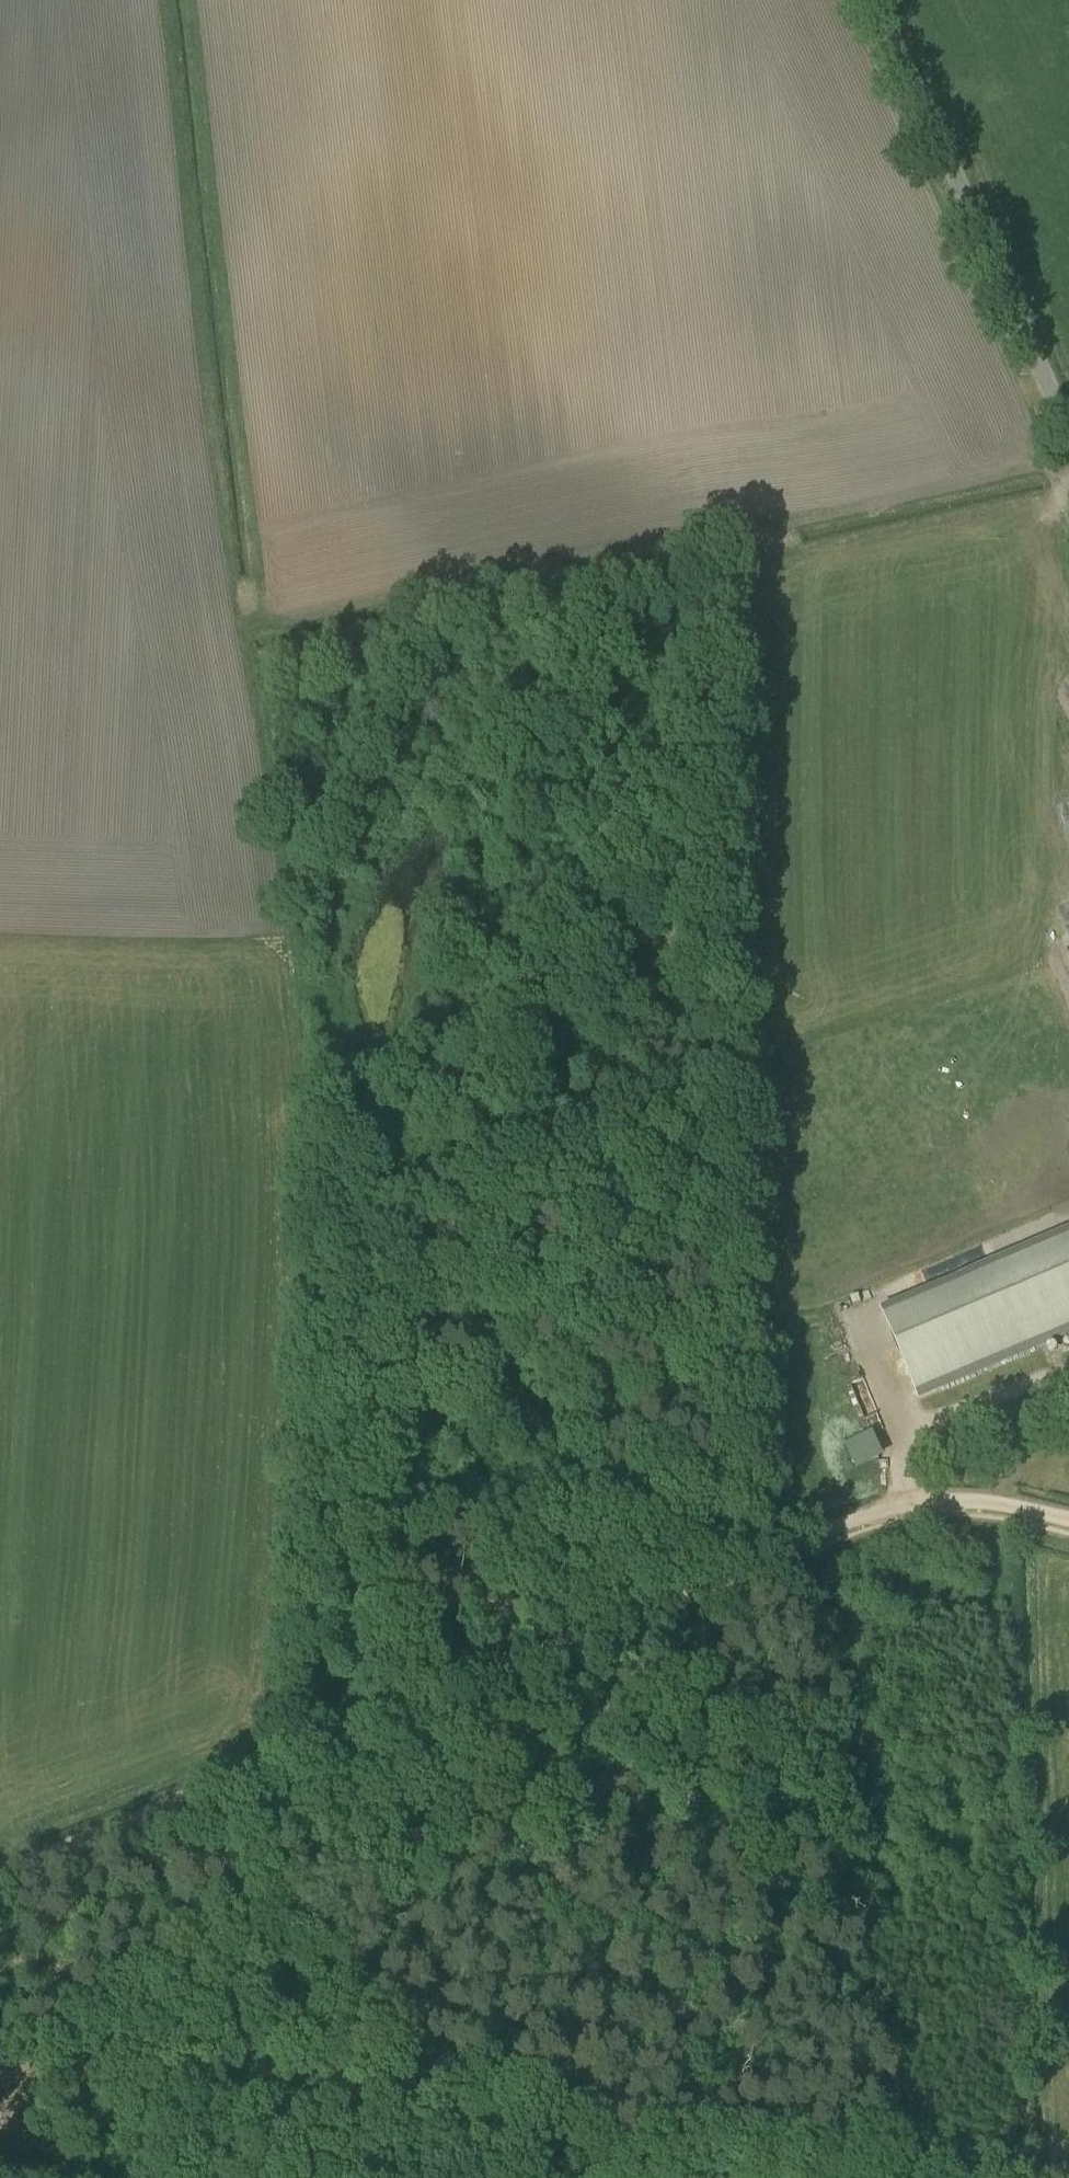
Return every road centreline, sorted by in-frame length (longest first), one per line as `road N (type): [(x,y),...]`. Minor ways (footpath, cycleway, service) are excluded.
road 1 (track): [(1068,1525),(925,1504),(882,1513),(0,1891)]
road 2 (unclassified): [(1068,455),(873,0)]

